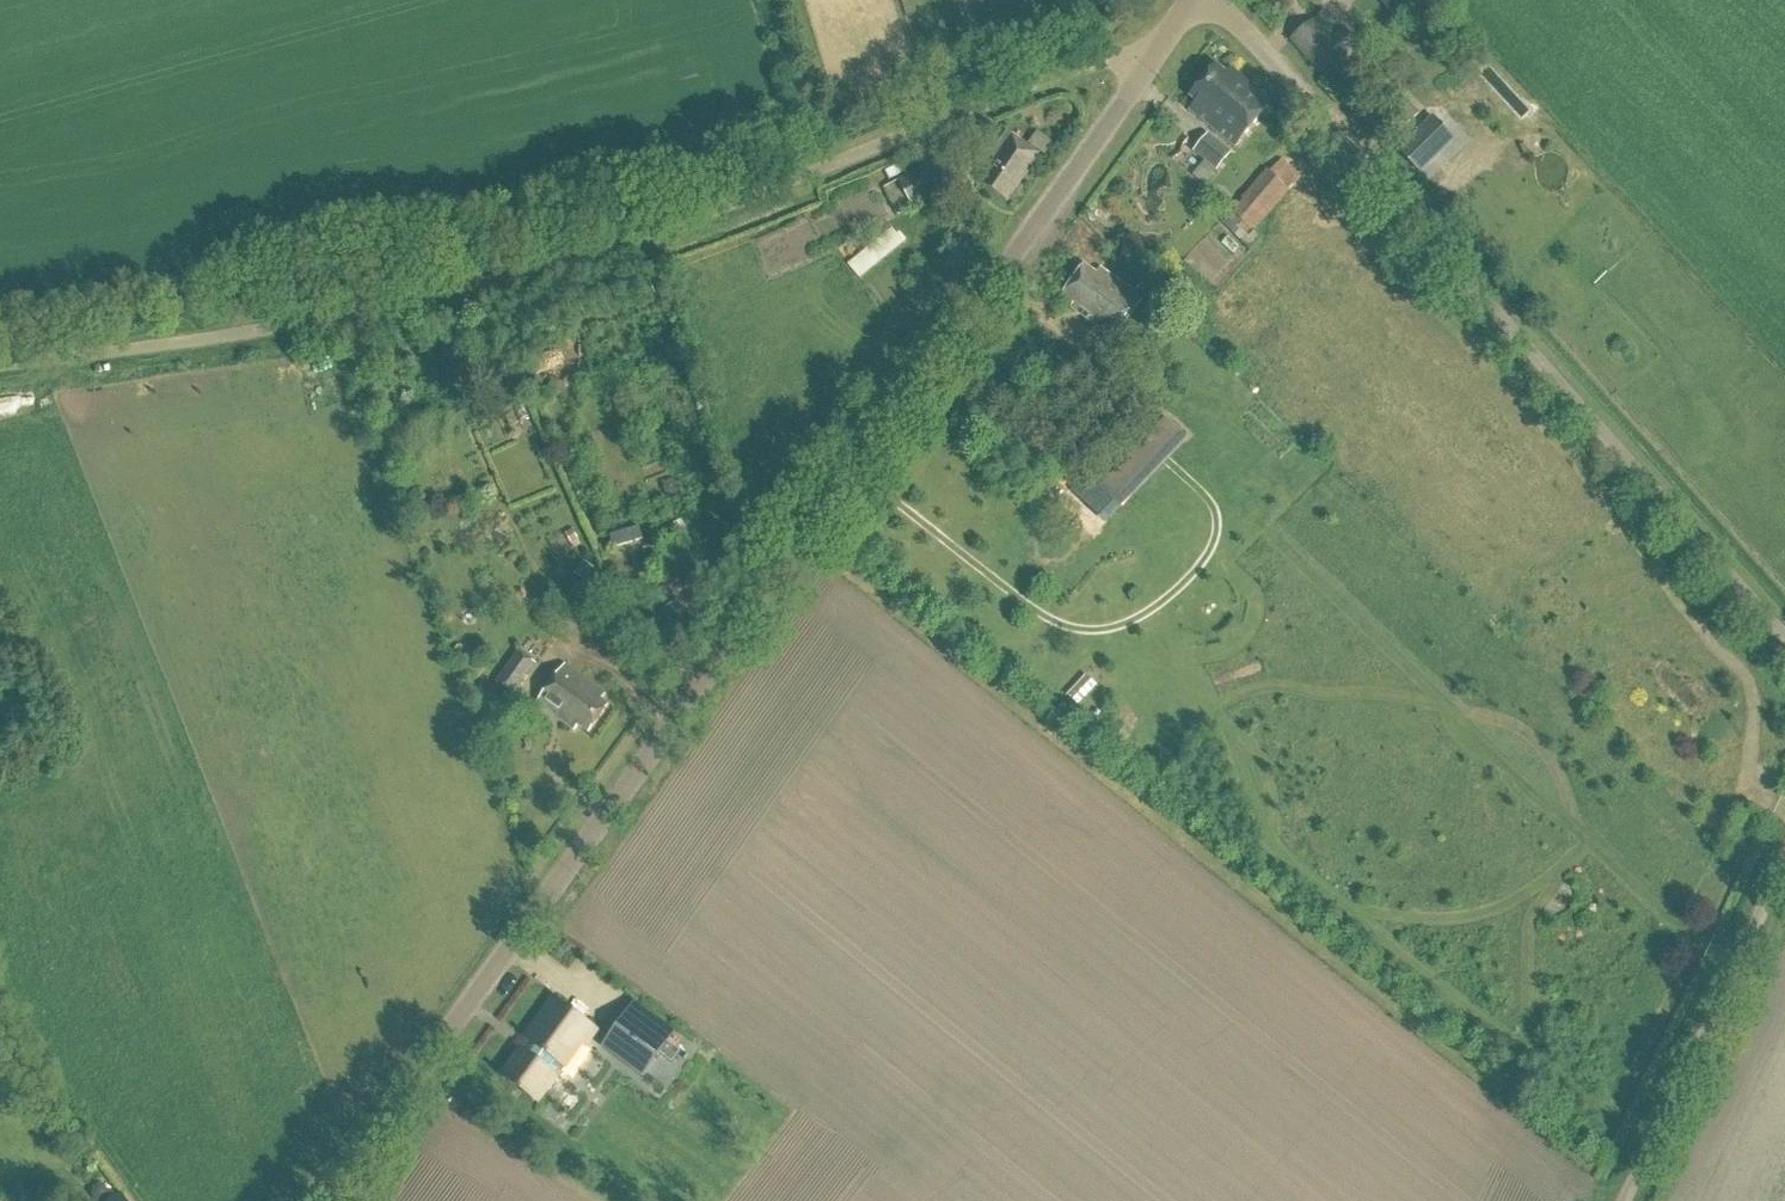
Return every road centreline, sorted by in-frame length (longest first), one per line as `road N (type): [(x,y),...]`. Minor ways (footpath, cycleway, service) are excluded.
road 1 (tertiary): [(324,1200),(1148,63)]
road 2 (unclassified): [(0,366),(330,318),(585,254),(1112,56),(1148,63)]
road 3 (unclassified): [(1211,0),(1784,636)]
road 4 (unclassified): [(1621,1200),(1784,857)]

